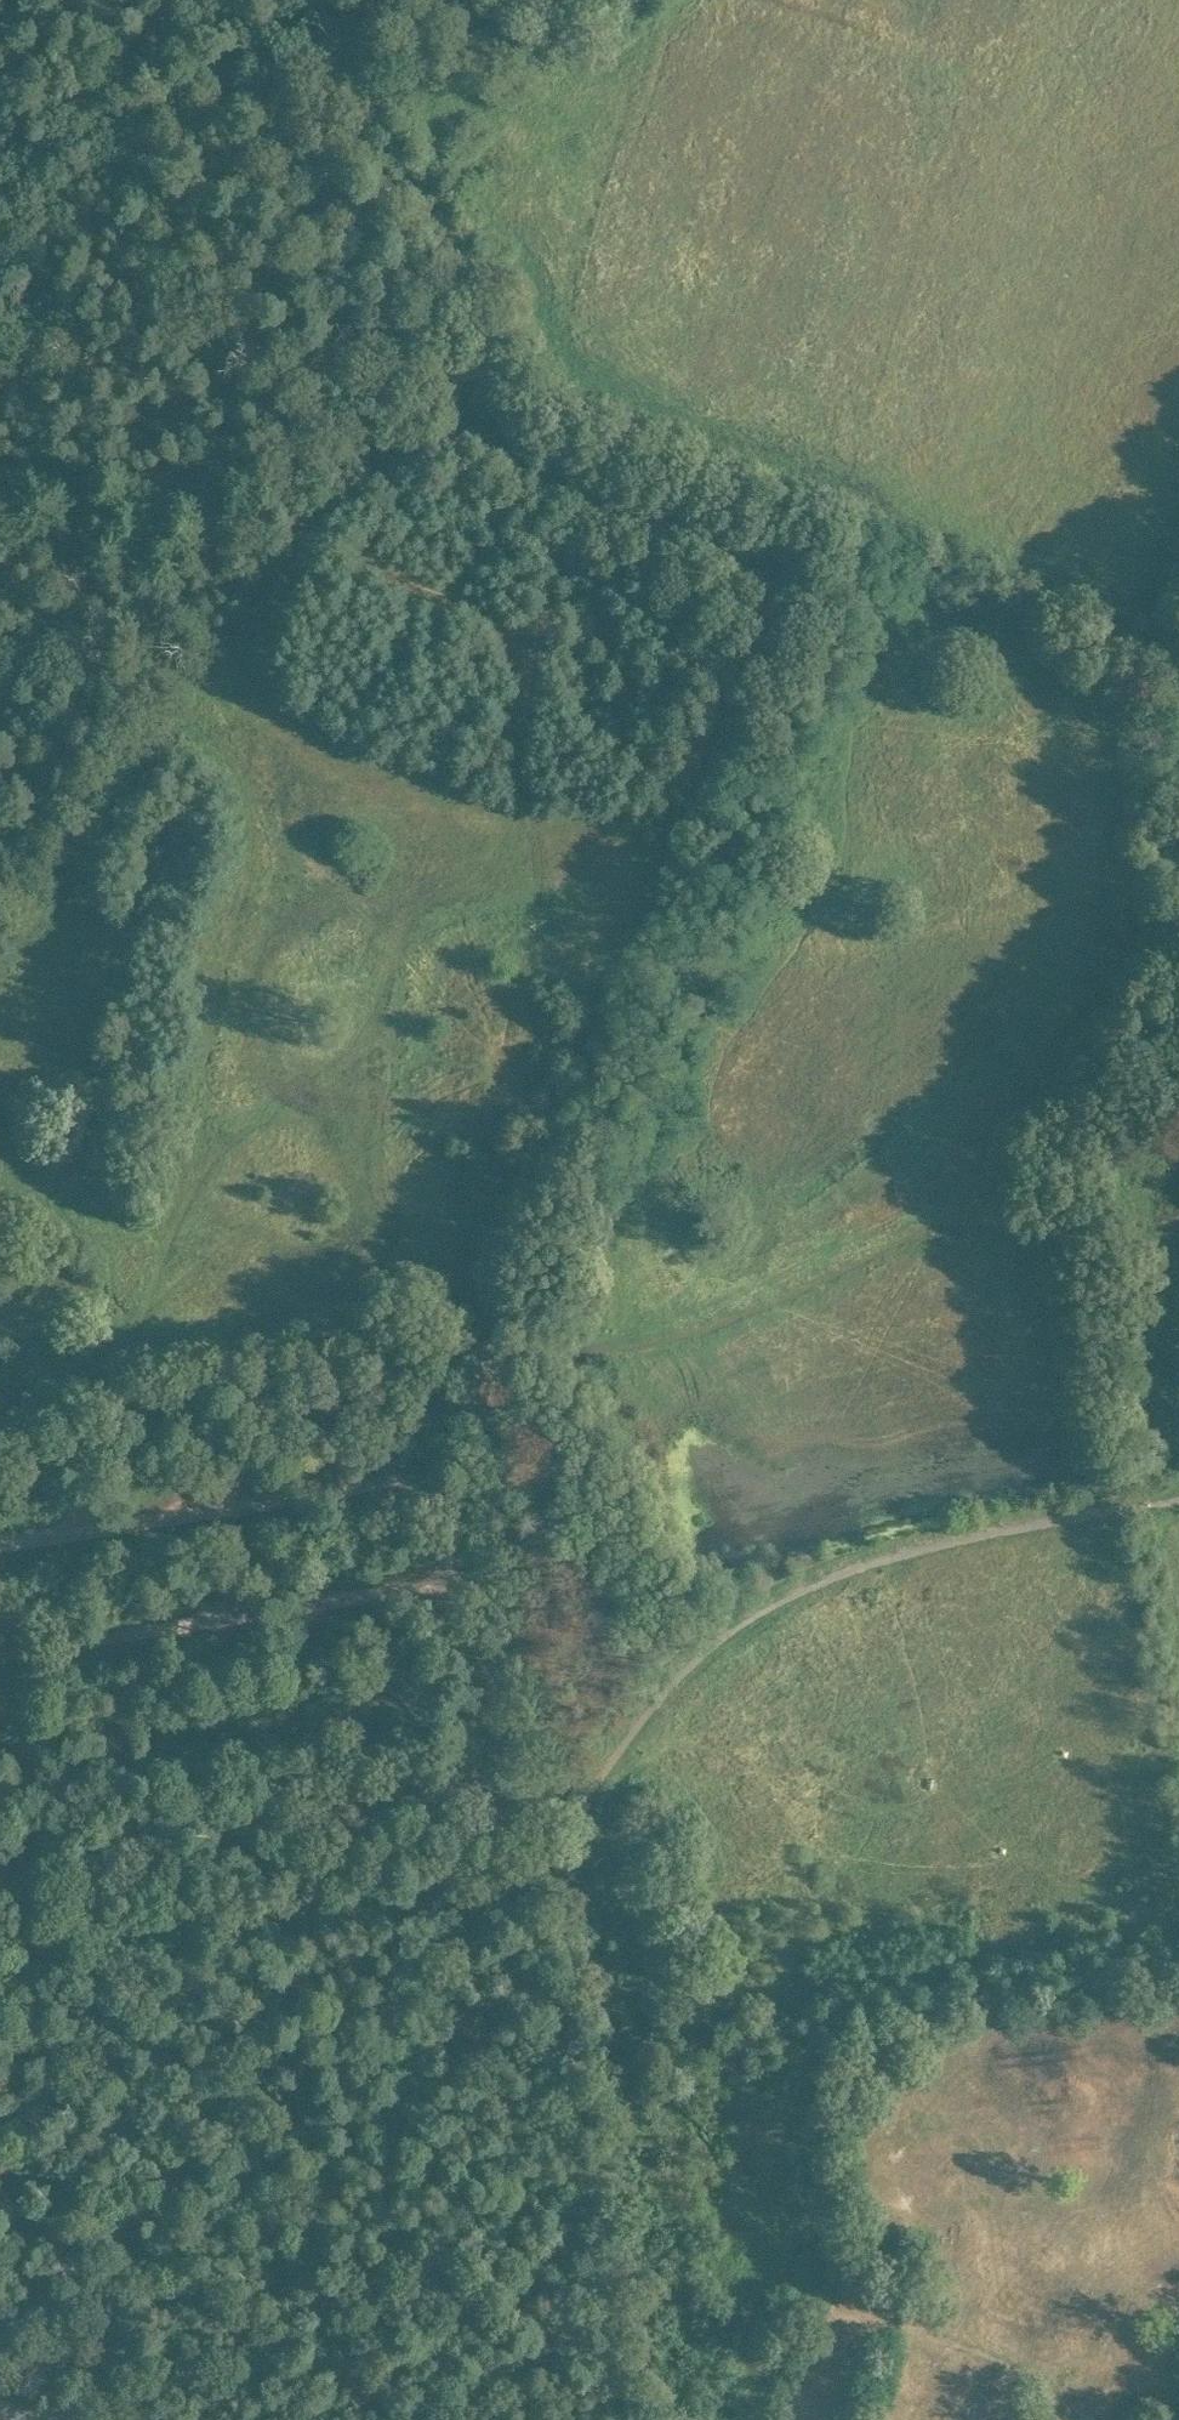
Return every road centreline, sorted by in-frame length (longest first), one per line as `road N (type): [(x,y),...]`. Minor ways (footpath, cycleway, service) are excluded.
road 1 (track): [(0,1939),(525,1842)]
road 2 (track): [(0,1855),(511,1776)]
road 3 (track): [(1052,2419),(1062,2393),(862,2321),(828,2419)]
road 4 (unclassified): [(475,1578),(525,1842)]

